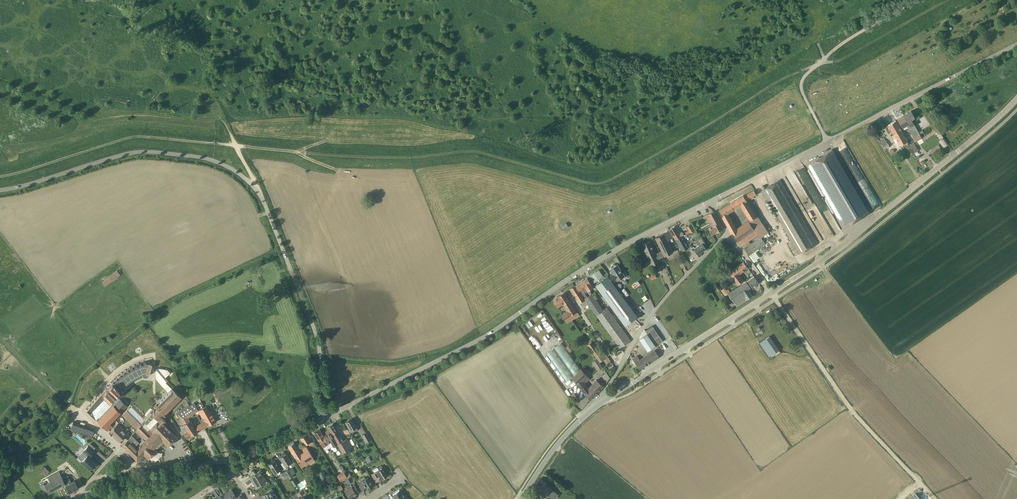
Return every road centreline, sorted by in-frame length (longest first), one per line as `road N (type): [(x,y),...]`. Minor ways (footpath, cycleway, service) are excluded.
road 1 (track): [(0,176),(142,137),(411,157),(470,150),(597,184),(814,67)]
road 2 (unclassified): [(0,190),(142,151),(203,158),(243,176),(269,212),(319,341),(331,414)]
road 3 (residential): [(331,414),(459,353),(619,248),(711,201)]
road 4 (tertiary): [(770,294),(849,242),(1016,98)]
road 5 (track): [(0,90),(87,122),(192,118),(215,108),(256,189)]
road 6 (residential): [(711,201),(974,66)]
road 7 (track): [(935,498),(848,405),(770,294)]
road 8 (unclassified): [(592,412),(649,319),(726,231)]
road 9 (track): [(914,0),(850,39),(803,82),(829,142)]
road 10 (tertiary): [(614,395),(770,294)]
road 11 (residential): [(79,495),(229,460)]
road 12 (track): [(5,343),(55,307),(109,379)]

